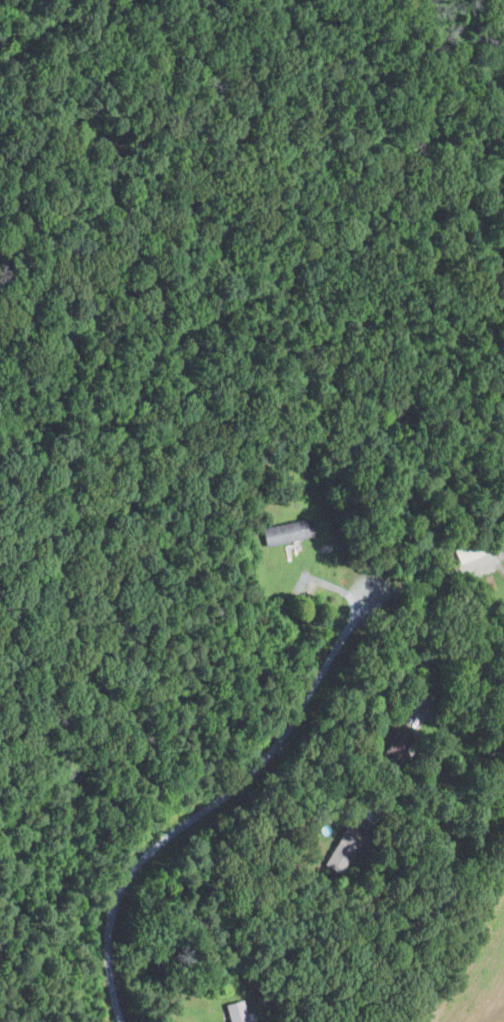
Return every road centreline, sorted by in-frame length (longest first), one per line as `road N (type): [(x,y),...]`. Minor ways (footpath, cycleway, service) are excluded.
road 1 (residential): [(123,1021),(111,954),(127,882),(197,831),(266,751),(366,601)]

